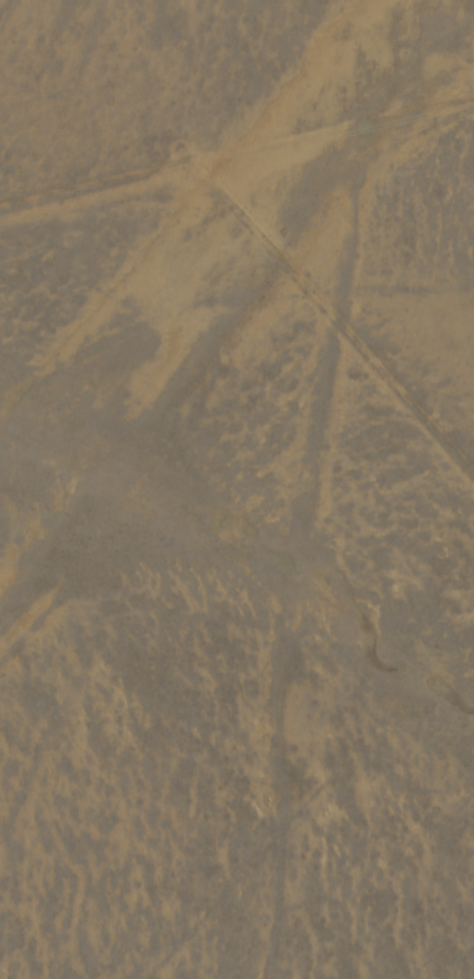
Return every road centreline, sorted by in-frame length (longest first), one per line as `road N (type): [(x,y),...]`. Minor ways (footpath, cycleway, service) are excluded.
road 1 (residential): [(0,336),(296,245),(473,201)]

